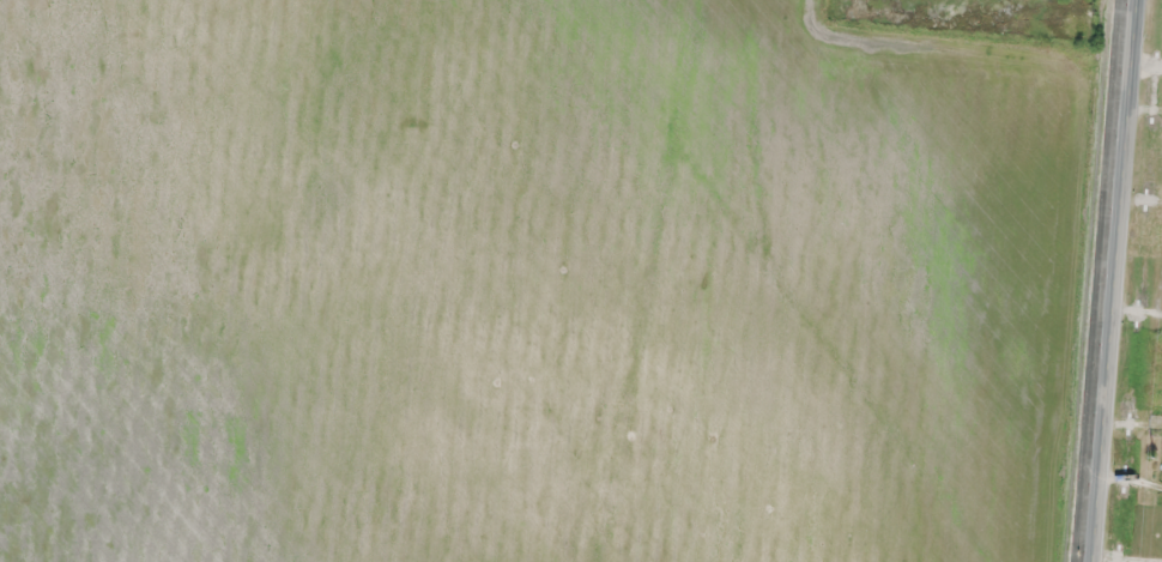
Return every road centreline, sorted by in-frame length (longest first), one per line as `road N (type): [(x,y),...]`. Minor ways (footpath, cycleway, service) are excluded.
road 1 (secondary): [(1093,561),(1137,0)]

